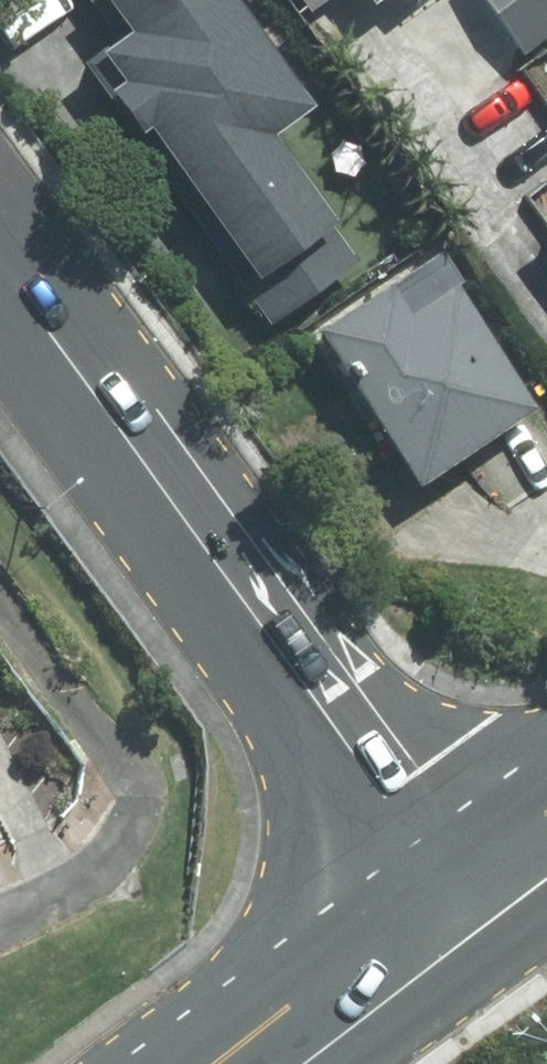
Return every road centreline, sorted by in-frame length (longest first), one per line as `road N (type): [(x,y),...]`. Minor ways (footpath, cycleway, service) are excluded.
road 1 (tertiary): [(431,853),(0,265)]
road 2 (secondary): [(148,1063),(161,1041),(431,853)]
road 3 (secondary): [(431,853),(417,913),(394,955),(272,1063)]
road 4 (secondary): [(546,919),(351,1063)]
road 5 (secondary): [(431,853),(546,773)]

